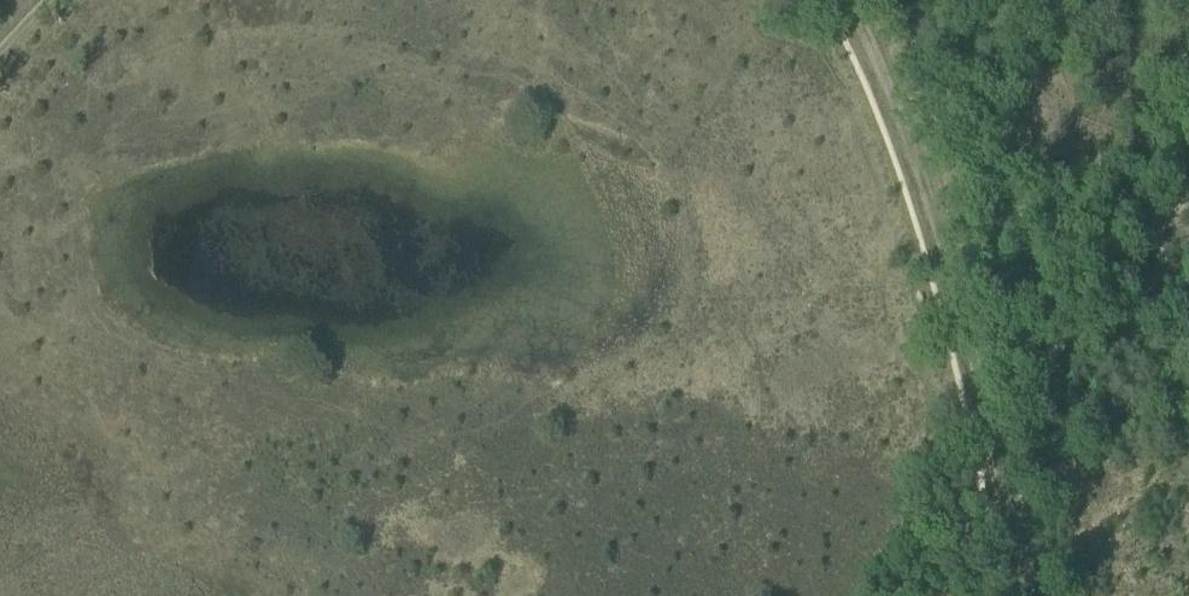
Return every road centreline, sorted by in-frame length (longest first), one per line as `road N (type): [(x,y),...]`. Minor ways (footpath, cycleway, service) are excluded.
road 1 (track): [(846,0),(891,87),(929,191),(1024,553),(1043,595)]

